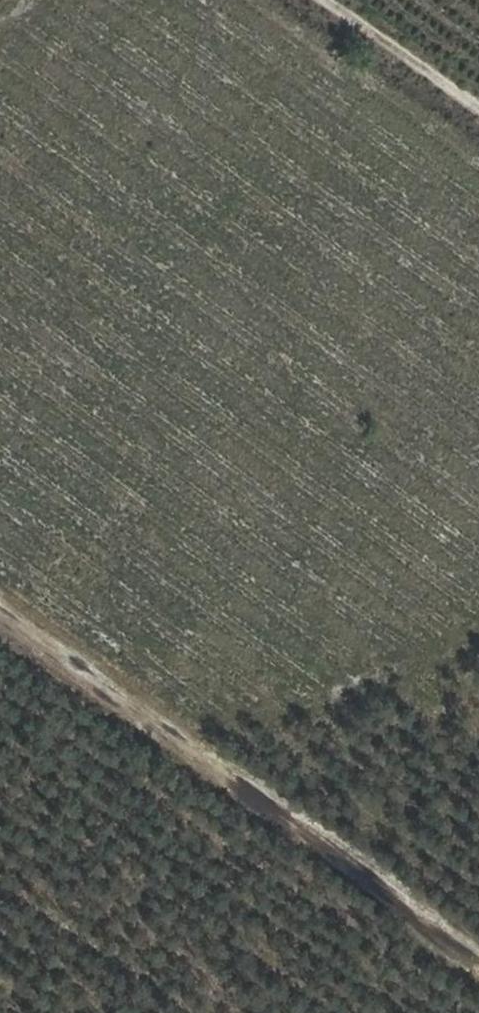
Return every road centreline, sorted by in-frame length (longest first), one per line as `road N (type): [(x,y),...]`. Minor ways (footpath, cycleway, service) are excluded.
road 1 (track): [(478,959),(0,607)]
road 2 (track): [(478,106),(327,0)]

